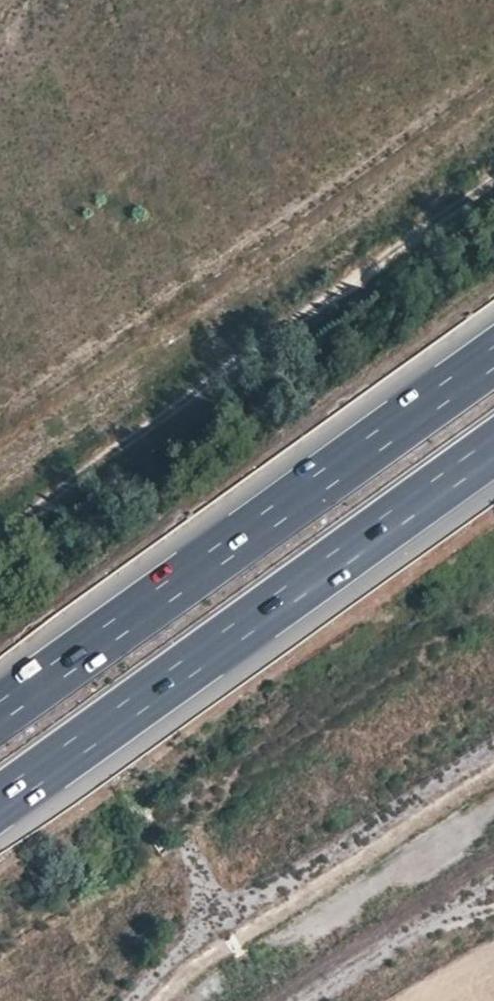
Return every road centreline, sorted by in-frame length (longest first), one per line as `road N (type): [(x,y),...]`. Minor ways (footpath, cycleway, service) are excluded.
road 1 (motorway): [(0,801),(493,449)]
road 2 (motorway): [(493,358),(0,705)]

